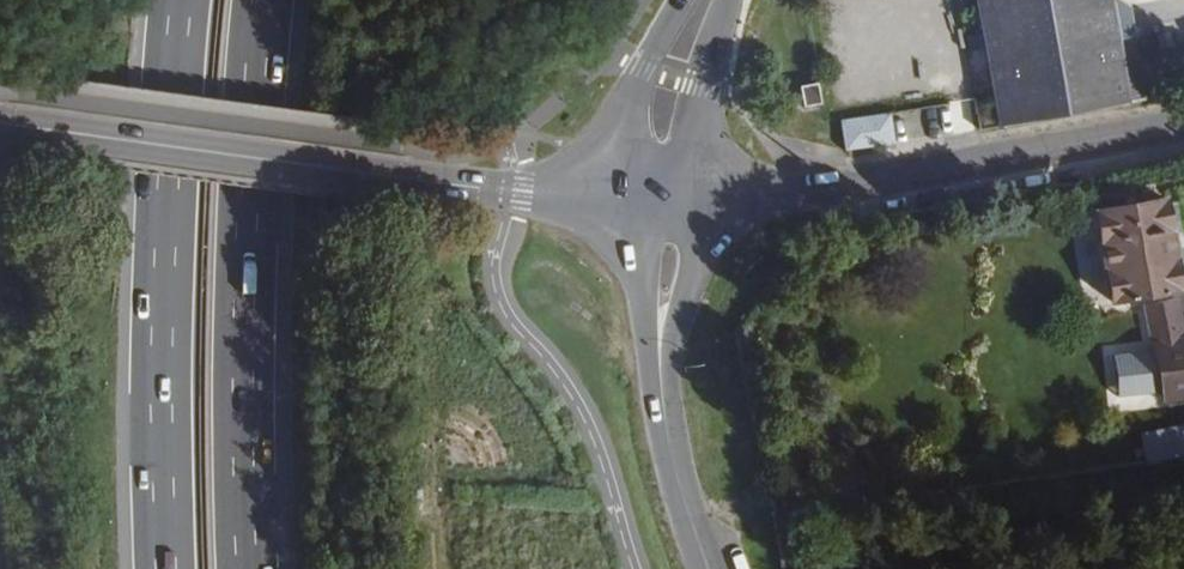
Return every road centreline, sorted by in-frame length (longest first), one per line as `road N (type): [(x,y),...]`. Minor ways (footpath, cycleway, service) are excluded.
road 1 (secondary): [(0,125),(438,185),(624,196)]
road 2 (motorway): [(246,568),(239,301),(265,0)]
road 3 (motorway): [(186,0),(162,290),(163,568)]
road 4 (secondary): [(1183,123),(783,195),(700,202)]
road 5 (secondary): [(624,196),(664,442)]
road 6 (secondary): [(664,442),(700,202)]
road 7 (secondary): [(677,0),(642,68),(623,135),(624,196)]
road 8 (secondary): [(700,202),(701,90),(728,0)]
road 9 (secondary): [(697,568),(664,442)]

